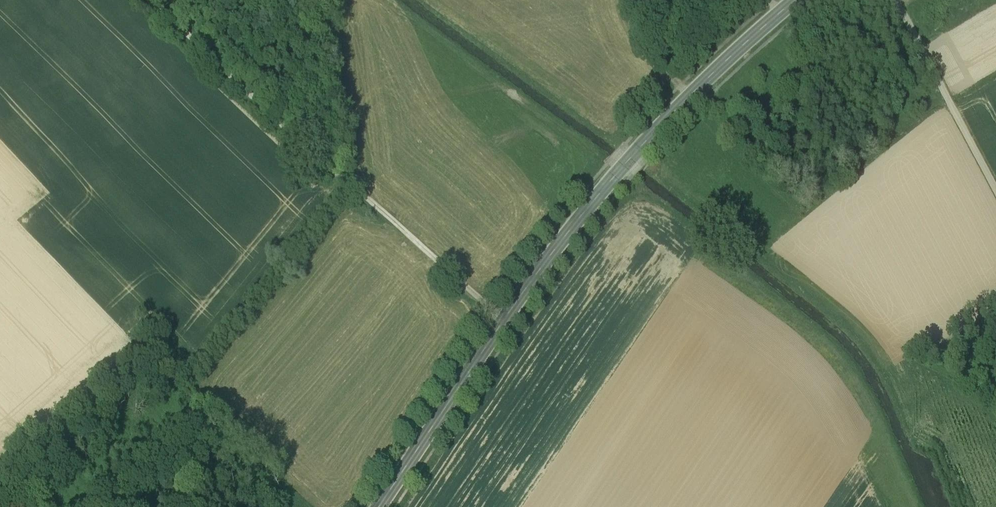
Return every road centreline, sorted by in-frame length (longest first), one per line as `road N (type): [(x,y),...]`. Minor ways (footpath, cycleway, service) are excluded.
road 1 (secondary): [(796,0),(689,98),(592,204),(379,506)]
road 2 (track): [(149,0),(503,321)]
road 3 (unclassified): [(895,0),(995,186)]

